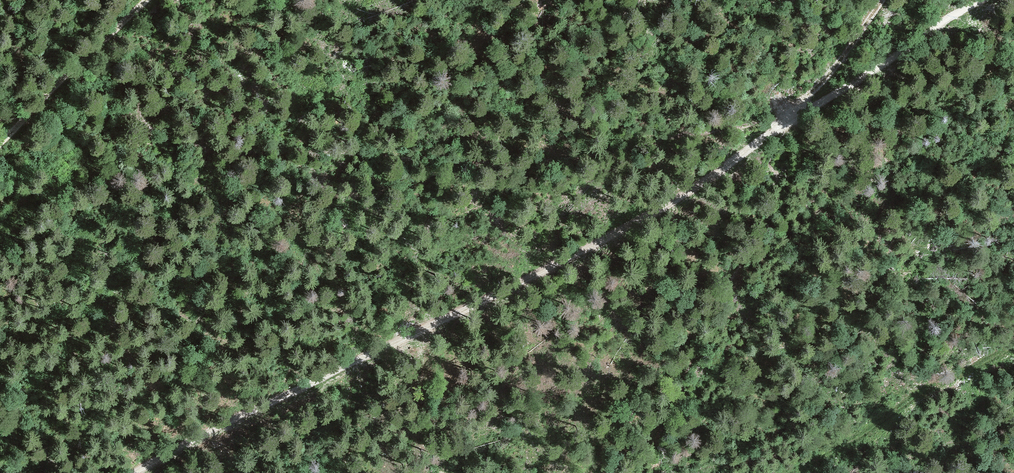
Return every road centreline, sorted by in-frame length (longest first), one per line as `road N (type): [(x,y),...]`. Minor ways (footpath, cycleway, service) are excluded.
road 1 (track): [(139,472),(619,235),(982,0)]
road 2 (track): [(1013,350),(910,401),(836,455),(789,472)]
road 3 (track): [(0,144),(151,0)]
road 4 (track): [(793,120),(883,0)]

